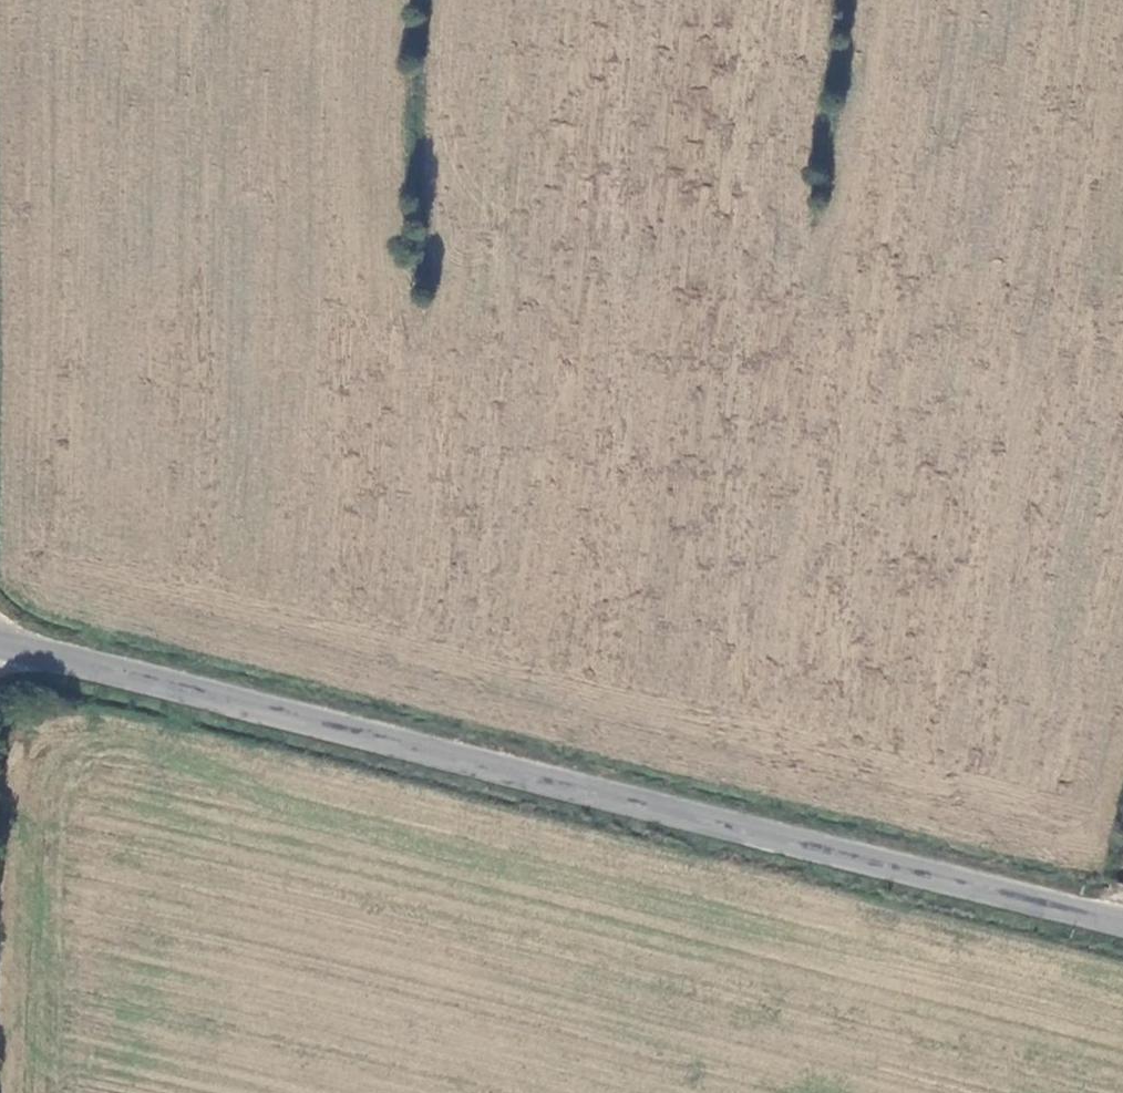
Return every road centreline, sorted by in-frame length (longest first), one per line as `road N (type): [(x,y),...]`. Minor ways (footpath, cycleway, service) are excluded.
road 1 (tertiary): [(0,640),(1122,921)]

